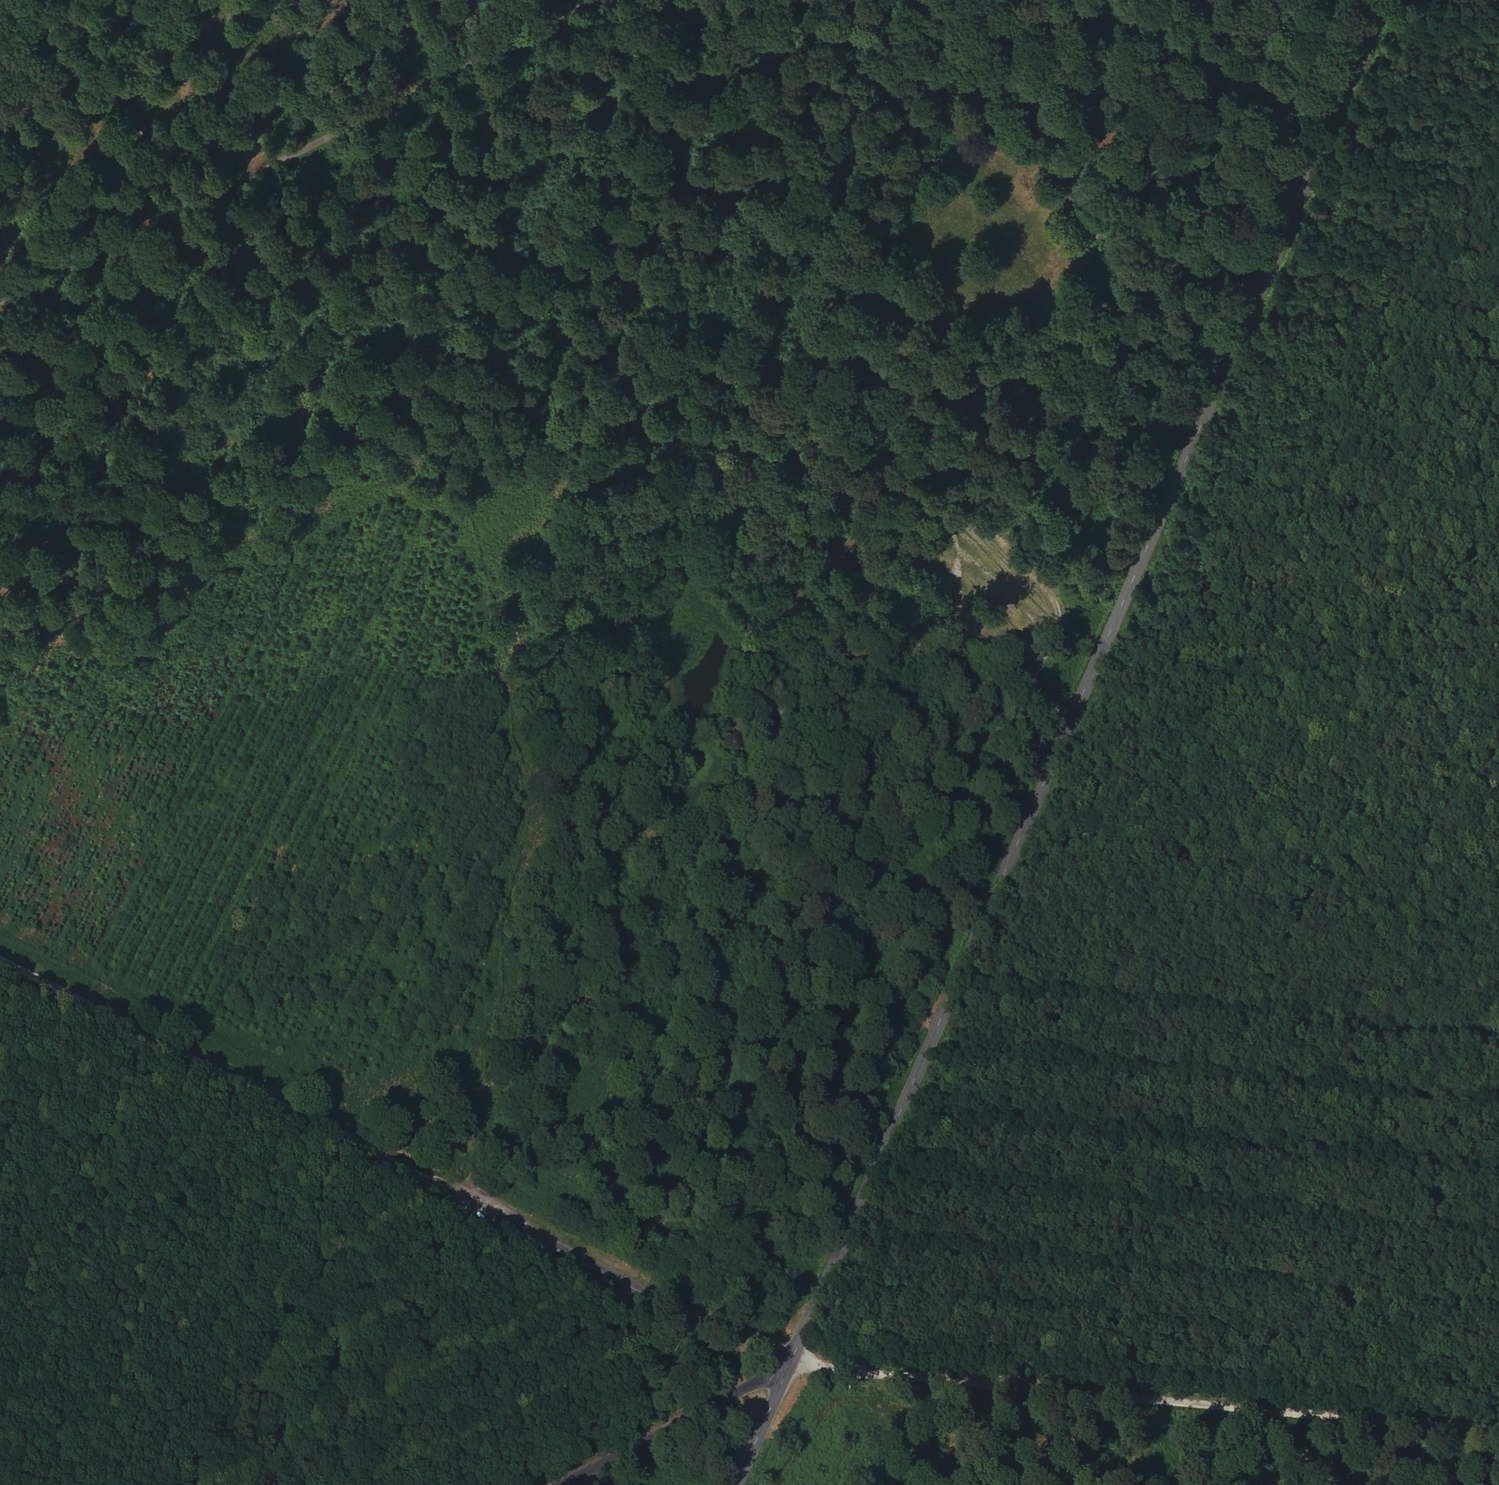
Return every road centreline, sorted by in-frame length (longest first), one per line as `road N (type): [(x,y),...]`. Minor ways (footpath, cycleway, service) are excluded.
road 1 (tertiary): [(1393,0),(790,1367)]
road 2 (track): [(790,1367),(1498,1436)]
road 3 (track): [(0,300),(590,0)]
road 4 (track): [(0,959),(454,1195)]
road 5 (unclassified): [(790,1367),(567,1484)]
road 6 (tertiary): [(790,1367),(738,1484)]

